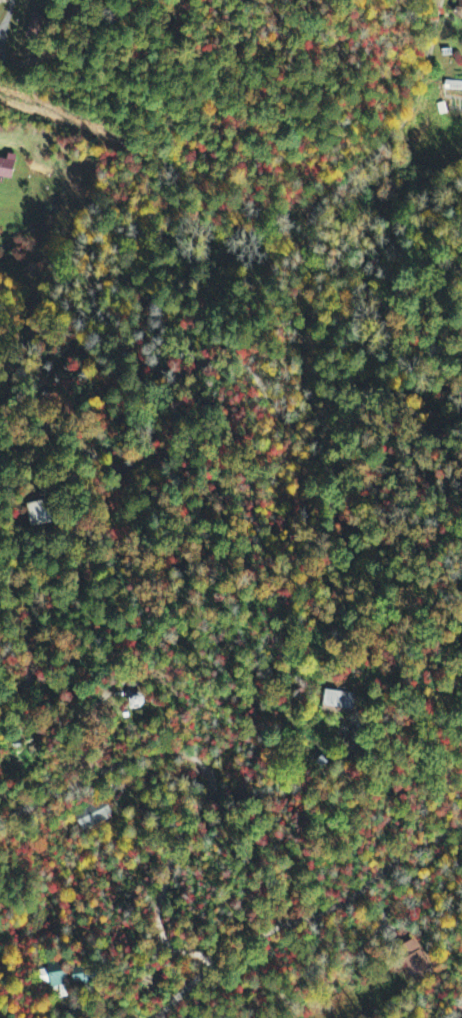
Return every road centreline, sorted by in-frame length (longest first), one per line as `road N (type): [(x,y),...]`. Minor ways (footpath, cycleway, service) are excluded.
road 1 (residential): [(0,447),(49,439),(111,465),(131,464),(149,450),(165,392),(189,366),(214,358),(242,363),(283,419),(307,413),(302,366),(313,213),(411,108),(439,0)]
road 2 (residential): [(461,826),(395,859),(333,908),(239,947),(190,954),(169,946),(158,919),(179,840),(214,786),(202,763),(172,753),(130,758),(0,814)]
road 3 (residential): [(0,698),(19,693),(31,670),(0,558)]

